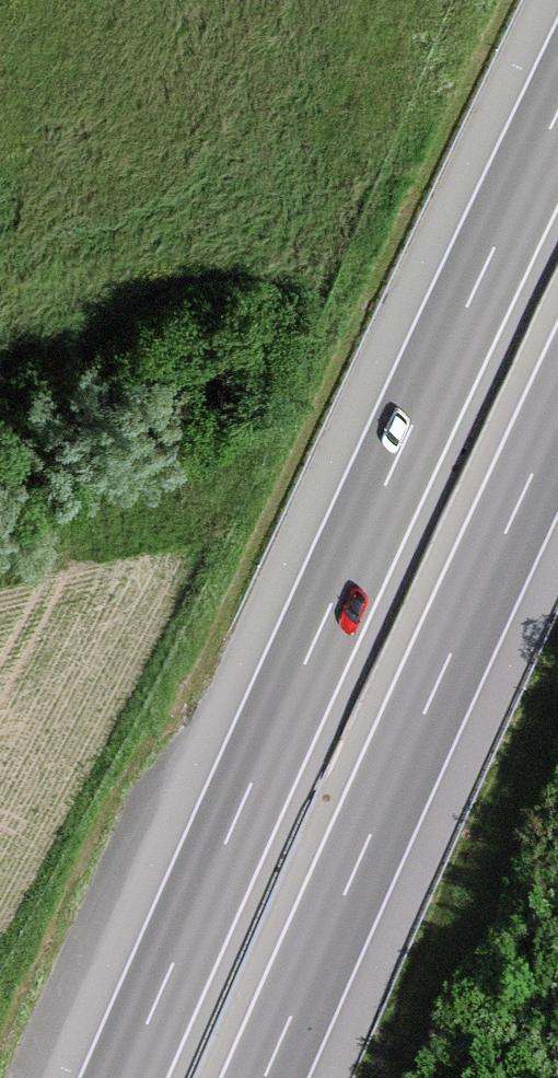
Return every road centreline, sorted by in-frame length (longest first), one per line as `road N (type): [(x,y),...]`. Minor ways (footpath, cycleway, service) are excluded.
road 1 (motorway): [(557,112),(124,1077)]
road 2 (motorway): [(265,1077),(557,419)]

